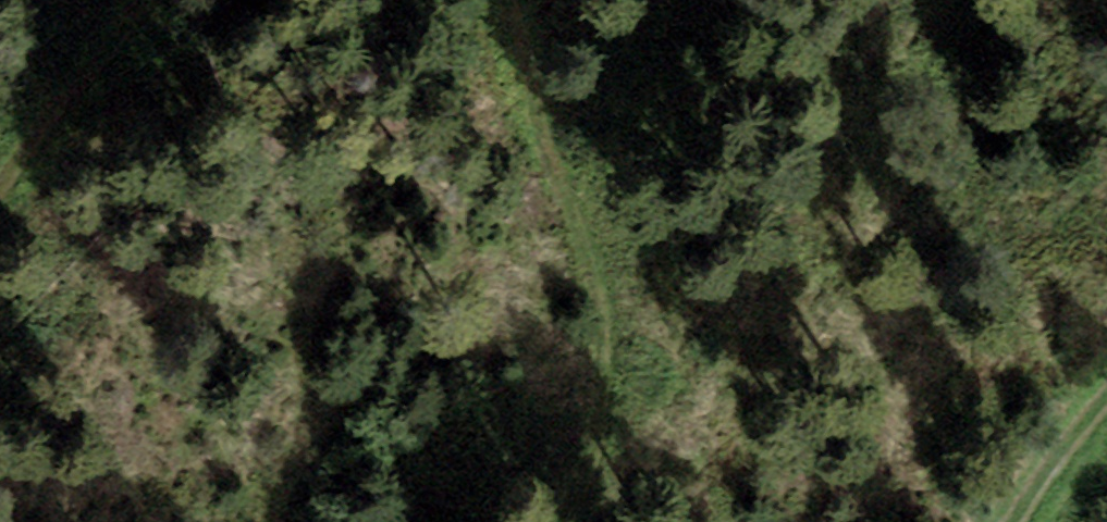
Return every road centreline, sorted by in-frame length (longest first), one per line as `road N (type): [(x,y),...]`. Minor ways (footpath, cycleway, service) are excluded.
road 1 (track): [(574,521),(606,379),(580,230),(505,0)]
road 2 (track): [(145,0),(0,185)]
road 3 (track): [(1106,400),(1016,521)]

